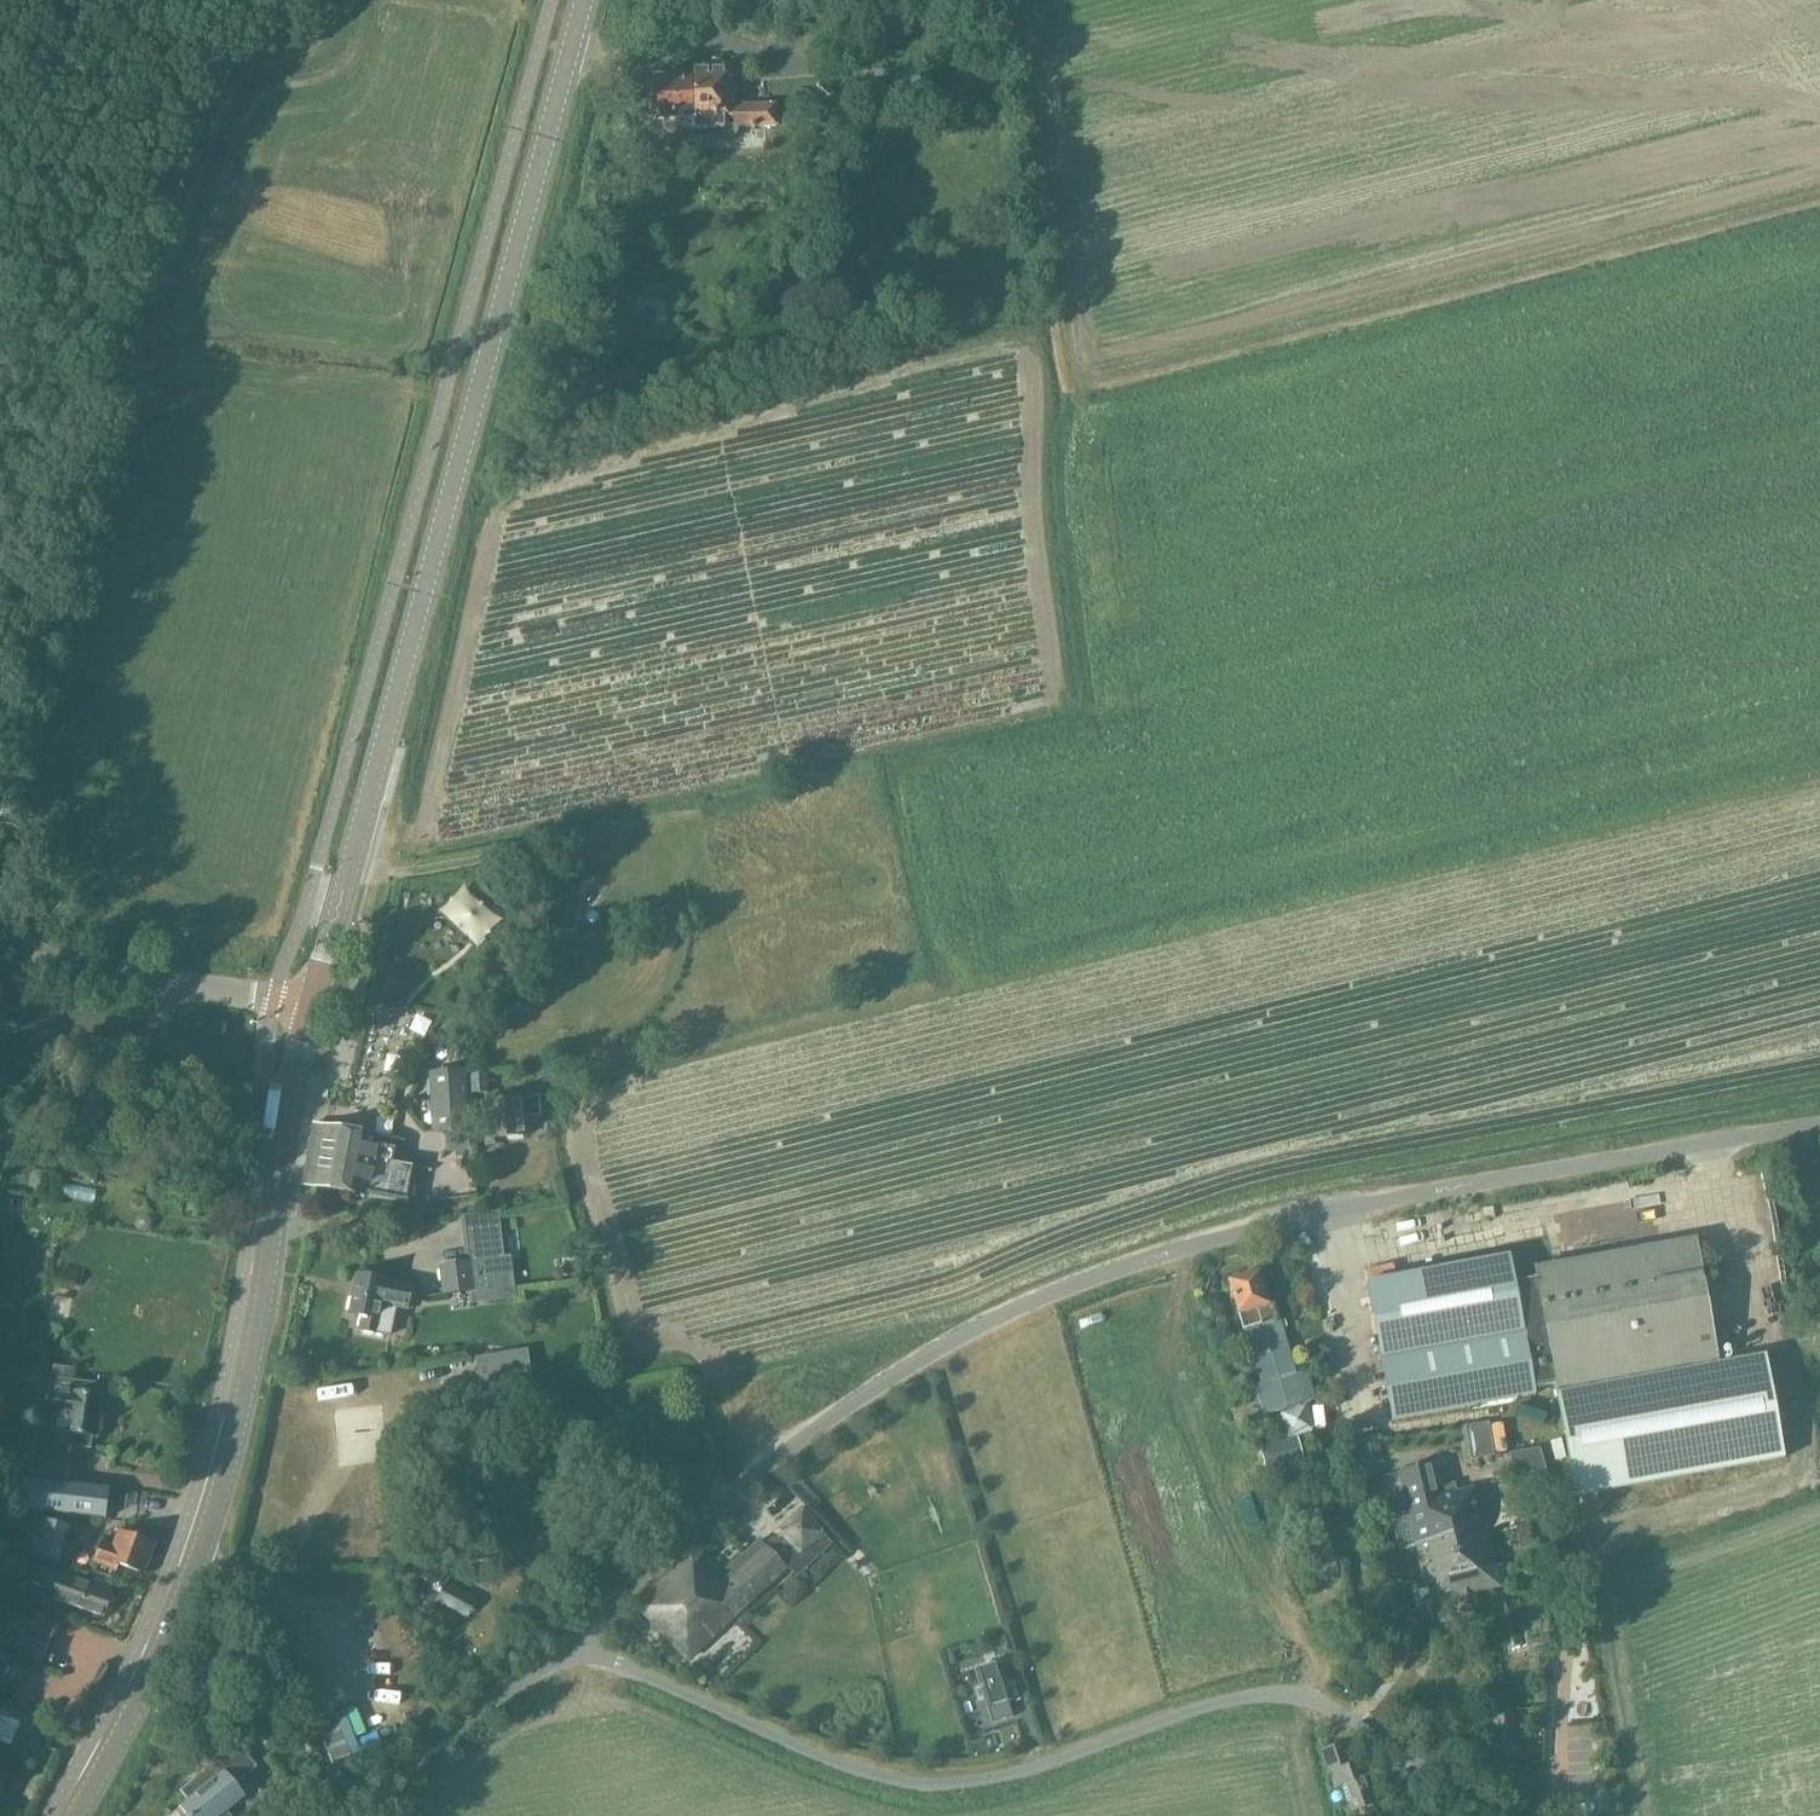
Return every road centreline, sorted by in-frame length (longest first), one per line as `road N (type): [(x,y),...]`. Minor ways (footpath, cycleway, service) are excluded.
road 1 (secondary): [(76,1815),(159,1652),(219,1499),(316,1002),(584,0)]
road 2 (unclassified): [(571,1646),(802,1441),(957,1336),(1047,1293),(1118,1268),(1364,1207),(1819,1126)]
road 3 (unclassified): [(1467,1815),(1371,1730),(1299,1696),(1249,1697),(1034,1770),(919,1786),(864,1774),(571,1646)]
road 4 (unclassified): [(346,1815),(571,1646)]

